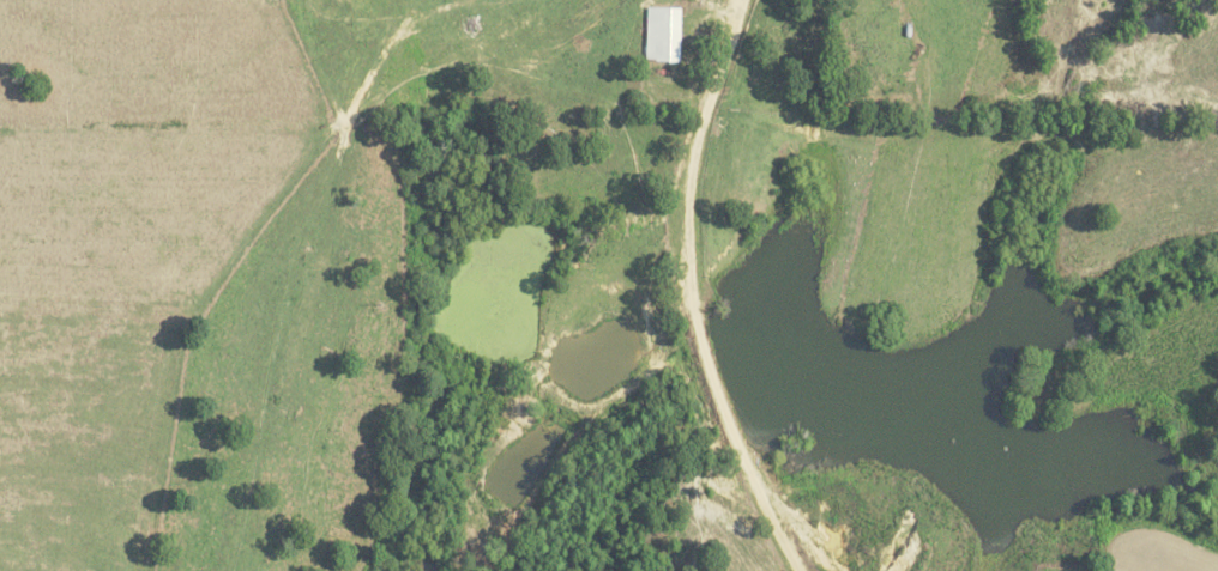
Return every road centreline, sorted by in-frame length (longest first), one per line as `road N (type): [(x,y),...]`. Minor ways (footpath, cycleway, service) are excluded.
road 1 (residential): [(797,570),(717,393),(697,322),(687,243),(692,154),(745,0)]

